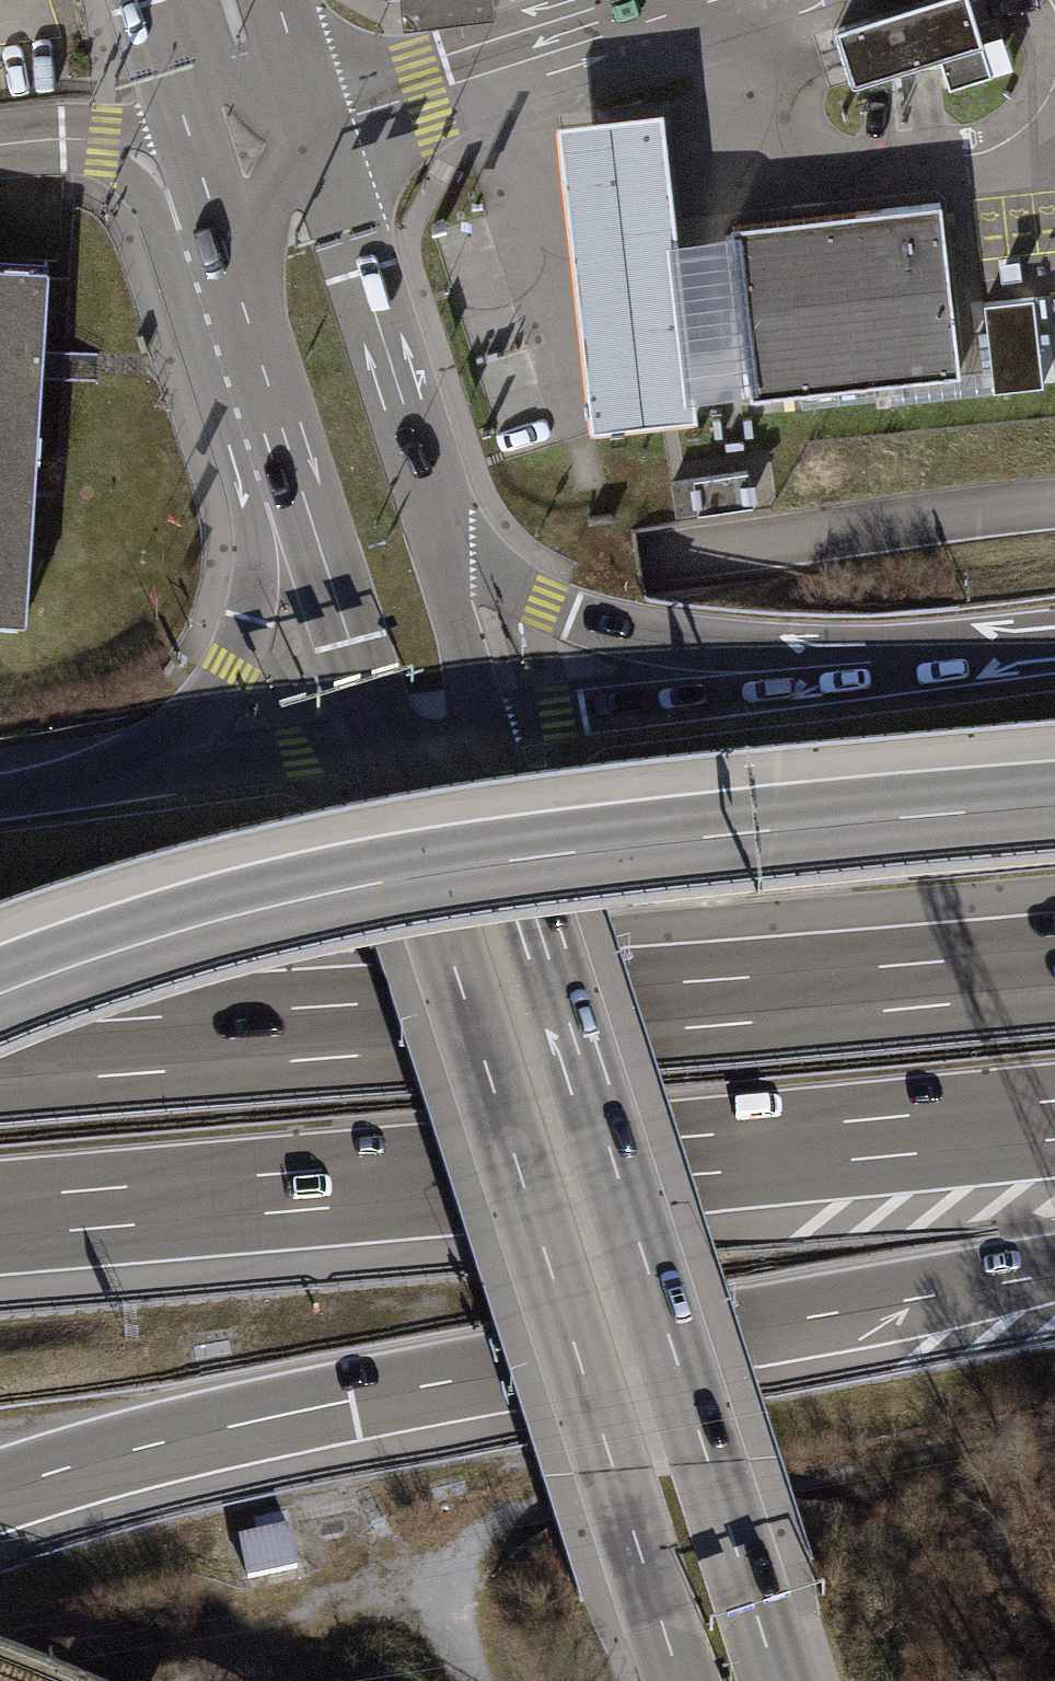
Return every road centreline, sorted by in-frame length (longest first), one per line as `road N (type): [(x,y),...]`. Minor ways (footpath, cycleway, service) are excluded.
road 1 (motorway): [(0,1491),(149,1446),(352,1400),(1054,1267)]
road 2 (motorway): [(1054,805),(611,848),(377,883),(166,935),(0,995)]
road 3 (motorway): [(1054,502),(0,660)]
road 4 (motorway): [(0,1217),(1054,1120)]
road 5 (motorway): [(1054,972),(0,1055)]
road 6 (secondary): [(381,744),(681,1680)]
road 7 (secondary): [(778,1680),(504,809)]
road 8 (track): [(1054,1429),(876,1466),(554,1503),(480,1534),(449,1579),(451,1617),(478,1680)]
road 9 (motorway): [(929,652),(816,643),(728,648),(619,630),(535,603),(471,547),(414,443)]
road 10 (motorway): [(929,652),(795,686),(484,728)]
road 11 (unclassified): [(319,125),(726,0)]
road 12 (motorway): [(296,473),(223,666),(192,716),(159,747),(72,786)]
road 13 (secondary): [(414,443),(319,125)]
road 14 (motorway): [(381,744),(72,786)]
road 15 (secondary): [(484,728),(414,443)]
road 16 (secondary): [(296,473),(381,744)]
road 17 (track): [(449,1579),(331,1603),(195,1680)]
road 18 (secondary): [(161,43),(236,279)]
road 19 (secondary): [(236,279),(296,473)]
road 20 (secondary): [(161,43),(319,125)]
road 21 (secondary): [(319,125),(236,279)]
road 22 (motorway): [(504,809),(466,773),(381,744)]
road 23 (secondary): [(319,125),(278,0)]
road 24 (motorway): [(1054,637),(929,652)]

